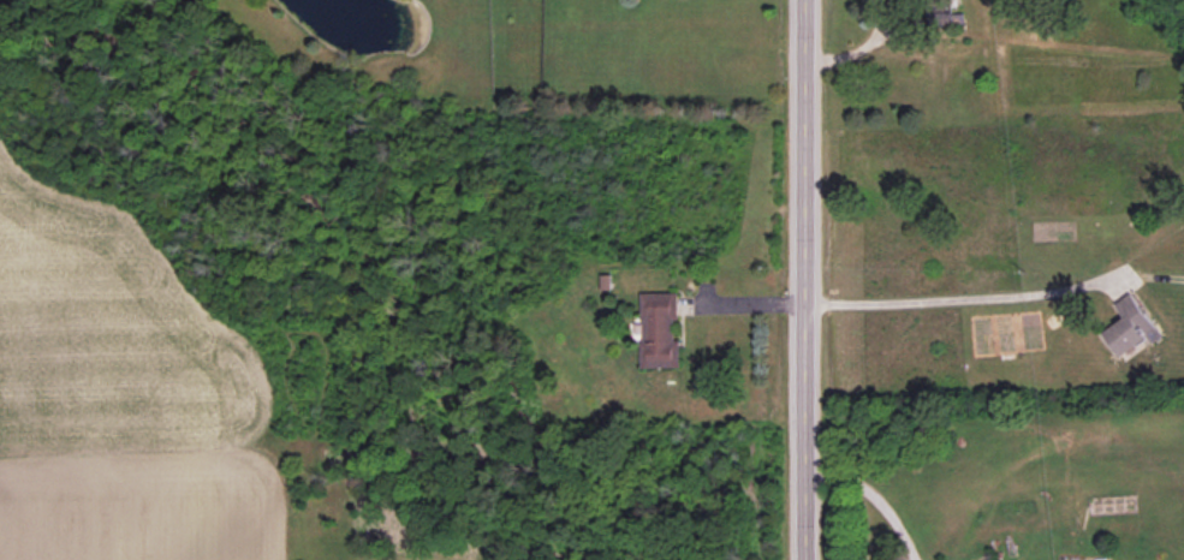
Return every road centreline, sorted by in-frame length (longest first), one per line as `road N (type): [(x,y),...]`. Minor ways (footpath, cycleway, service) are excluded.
road 1 (tertiary): [(806,0),(806,559)]

